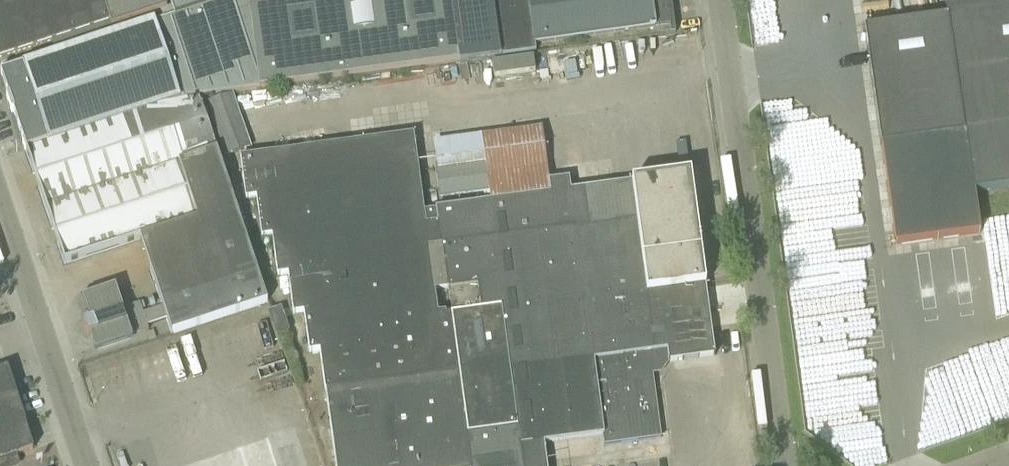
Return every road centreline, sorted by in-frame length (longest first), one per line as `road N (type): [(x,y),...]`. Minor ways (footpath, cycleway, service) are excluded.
road 1 (unclassified): [(785,465),(720,0)]
road 2 (unclassified): [(86,465),(0,205)]

